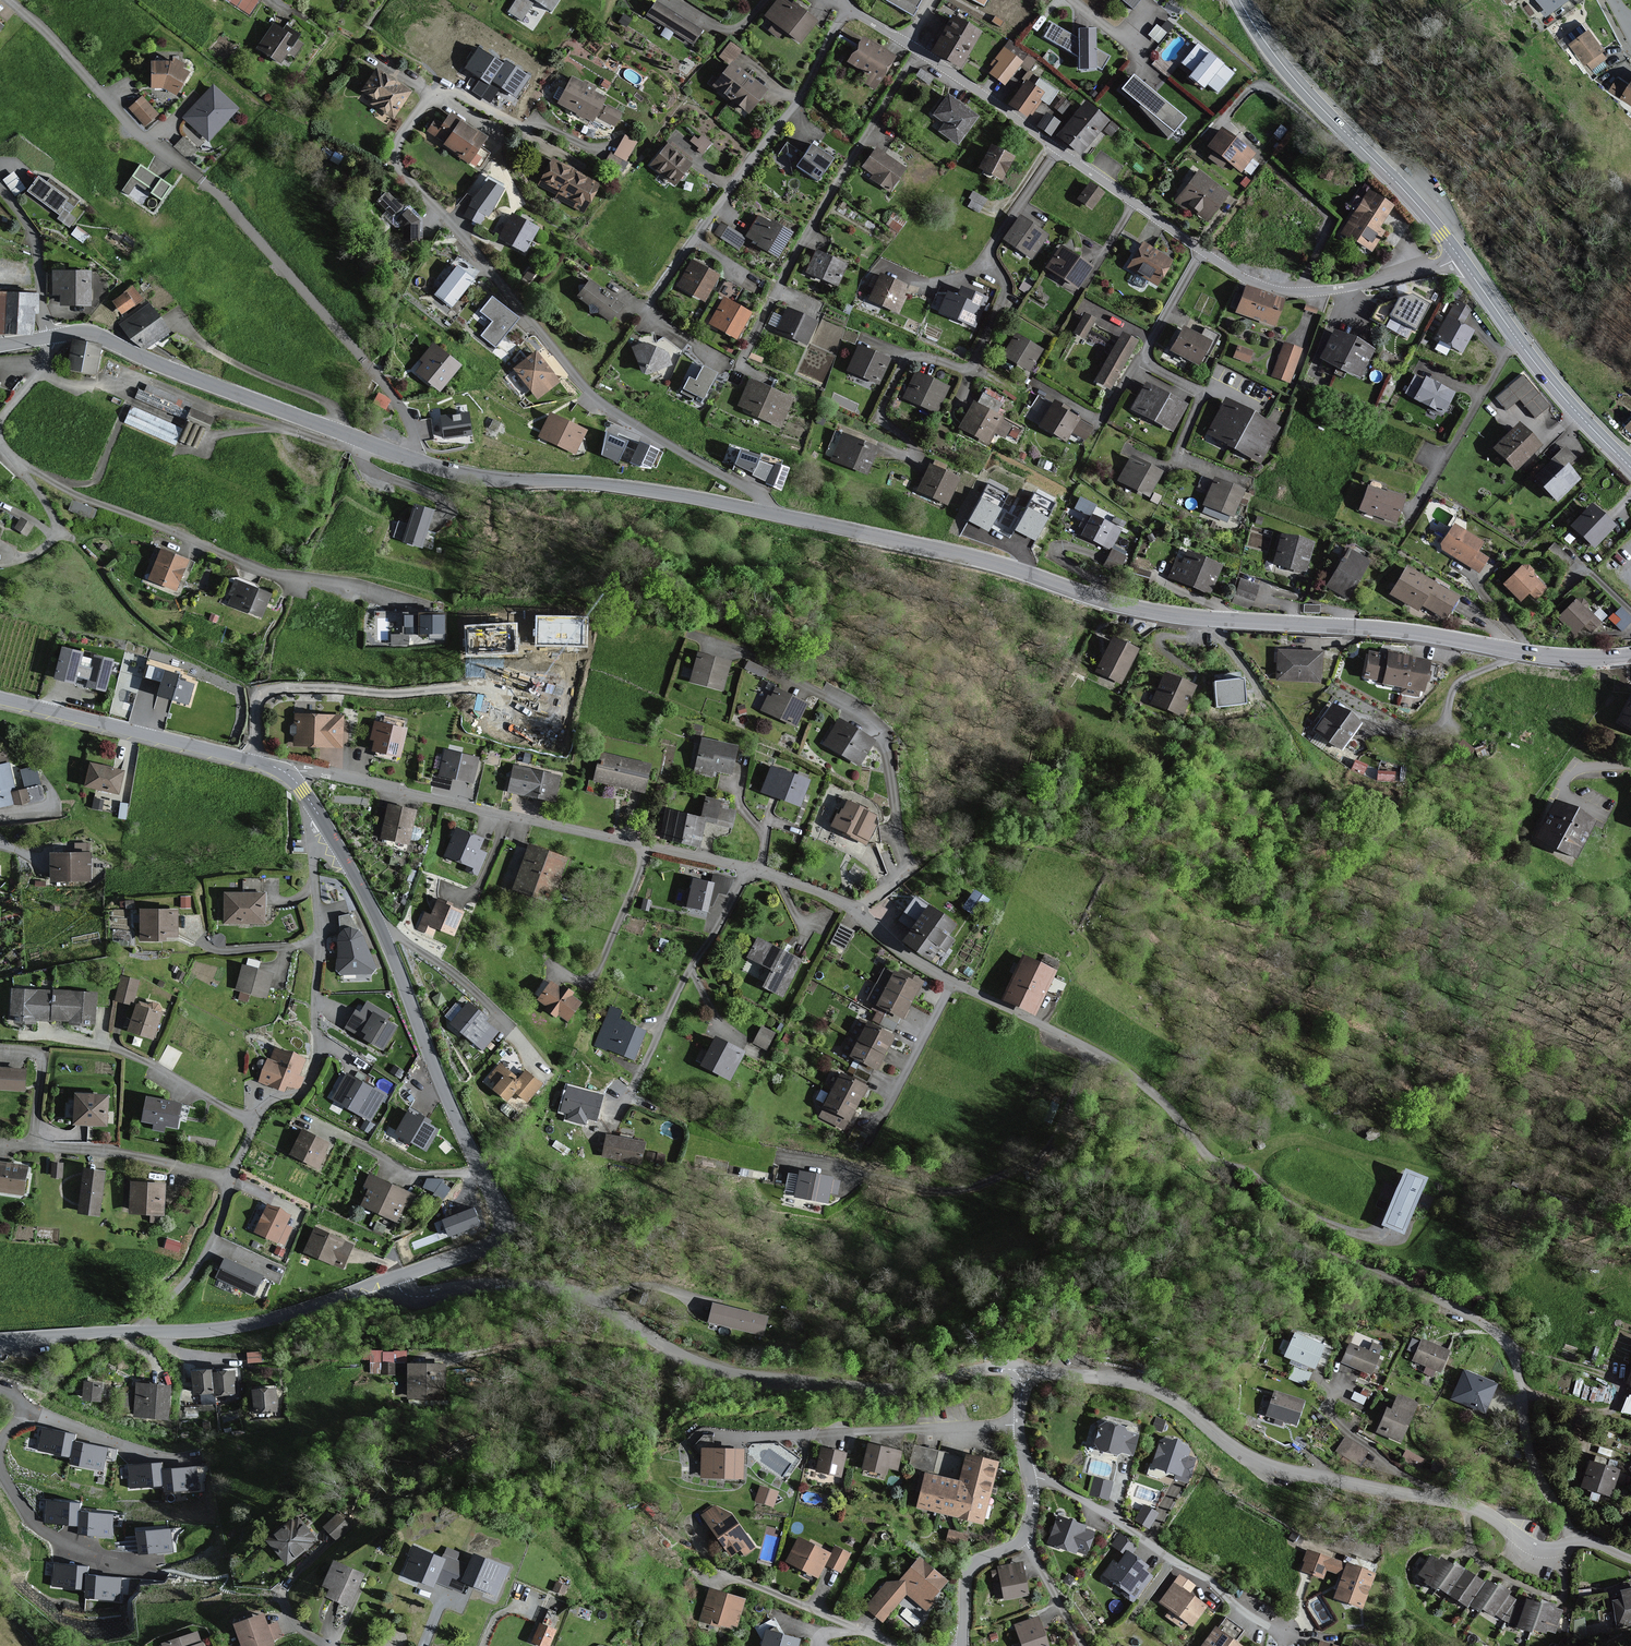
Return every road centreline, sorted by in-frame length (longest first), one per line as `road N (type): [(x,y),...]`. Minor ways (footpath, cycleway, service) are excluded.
road 1 (residential): [(952,982),(1135,1080),(1253,1214),(1497,1332),(1515,1362),(1529,1455),(1572,1542)]
road 2 (tertiary): [(1630,656),(1549,656),(1412,633),(1151,613),(993,563),(771,513)]
road 3 (tertiary): [(771,513),(666,494),(464,477),(107,337),(55,337)]
road 4 (residential): [(771,513),(765,499),(596,397),(396,159),(408,125),(438,93),(456,94),(518,127)]
road 5 (residential): [(395,1277),(417,1296),(486,1284),(577,1291),(686,1355),(758,1378),(910,1391),(959,1374),(1024,1370)]
road 6 (tertiary): [(319,816),(381,928),(504,1221),(487,1247),(395,1277)]
road 7 (residential): [(1024,1370),(1140,1384),(1264,1464),(1475,1508)]
road 8 (residential): [(289,775),(326,774),(747,870)]
road 9 (residential): [(1058,150),(980,264),(1001,285),(968,375),(903,357),(878,420),(909,440),(904,454)]
road 10 (residential): [(412,604),(265,571),(77,496),(0,446)]
road 11 (residential): [(848,8),(794,105),(644,311),(700,352)]
road 12 (tertiary): [(395,1277),(225,1329),(0,1339)]
road 13 (residential): [(917,49),(802,239),(739,372)]
road 14 (residential): [(252,1124),(271,1100),(298,1099),(314,1065),(319,936),(310,833),(319,816)]
road 15 (residential): [(1286,1633),(1106,1514),(1029,1477)]
road 16 (residential): [(718,1437),(1018,1424)]
road 17 (tertiary): [(0,699),(289,775)]
road 18 (residential): [(747,870),(634,1087),(609,1115)]
road 19 (residential): [(1459,256),(1426,271),(1300,293),(1263,287),(1202,252)]
road 20 (track): [(668,1346),(654,1356),(557,1342),(426,1356)]
road 21 (residential): [(29,1037),(116,1047),(252,1124)]
road 22 (residential): [(747,870),(847,905),(952,982)]
road 23 (residential): [(227,1179),(118,1153),(0,1145)]
road 24 (residential): [(695,1545),(708,1564),(889,1645)]
road 25 (residential): [(1409,517),(1518,339)]
road 26 (residential): [(0,1465),(42,1530),(153,1572)]
road 27 (track): [(1382,1238),(1324,1227),(1252,1176),(1208,1167)]
road 28 (tertiary): [(1239,0),(1284,68),(1351,138)]
road 29 (residential): [(1202,252),(1058,150)]
road 30 (residential): [(1058,150),(917,49)]
road 31 (tertiary): [(1518,339),(1630,469)]
road 32 (residential): [(1138,359),(1203,396),(1177,457),(1203,468)]
road 33 (residential): [(952,982),(876,1127)]
road 34 (residential): [(49,338),(33,238),(0,188)]
road 35 (tertiary): [(1351,138),(1459,256)]
road 36 (residential): [(1351,138),(1329,141),(1259,86),(1224,116)]
road 37 (residential): [(199,179),(143,139),(91,83)]
road 38 (residential): [(963,1645),(970,1570),(1021,1540)]
road 39 (residential): [(1202,252),(1138,359)]
road 40 (residential): [(1083,1645),(1021,1540)]

